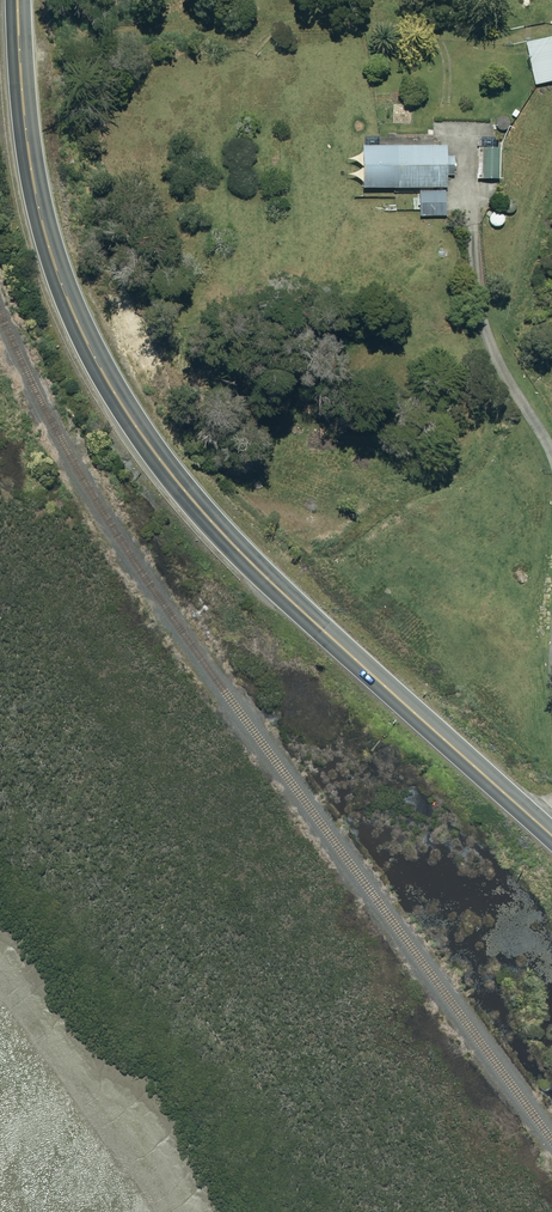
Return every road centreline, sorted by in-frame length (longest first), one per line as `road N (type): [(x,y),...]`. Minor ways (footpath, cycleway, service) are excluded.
road 1 (primary): [(551,793),(354,637),(208,507),(134,413),(75,303),(27,148),(16,0)]
road 2 (track): [(481,209),(506,365),(551,454)]

